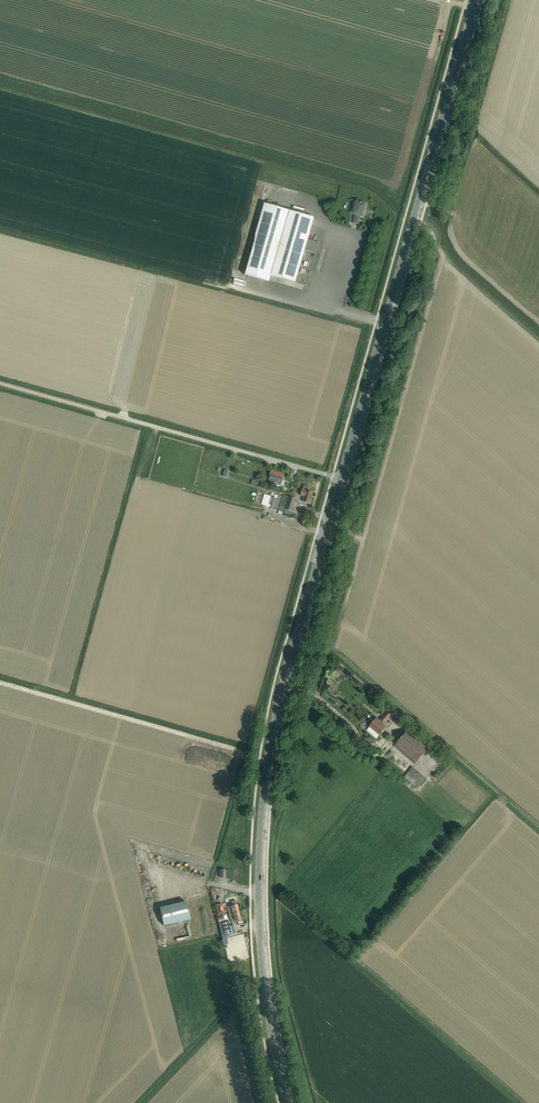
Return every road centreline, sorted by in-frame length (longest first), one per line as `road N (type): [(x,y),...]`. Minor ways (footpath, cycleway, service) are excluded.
road 1 (secondary): [(283,1102),(259,941),(259,843),(277,704),(341,479)]
road 2 (secondary): [(341,479),(474,0)]
road 3 (unclassified): [(341,479),(0,380)]

